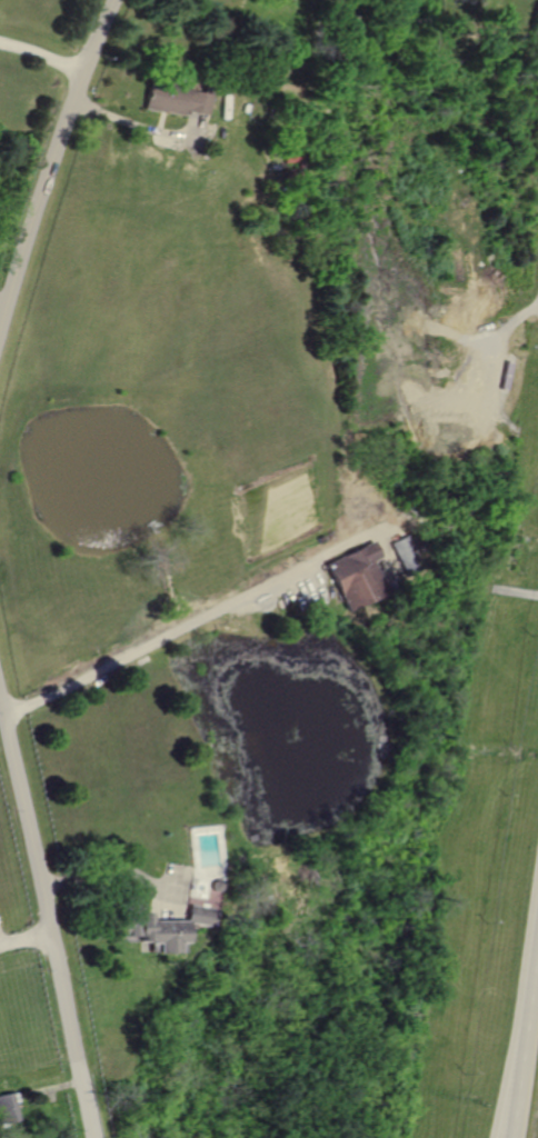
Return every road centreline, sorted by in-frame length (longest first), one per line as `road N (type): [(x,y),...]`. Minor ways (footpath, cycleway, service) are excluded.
road 1 (secondary): [(0,703),(94,1137)]
road 2 (secondary): [(111,0),(71,97),(0,335)]
road 3 (trunk): [(537,920),(504,1137)]

